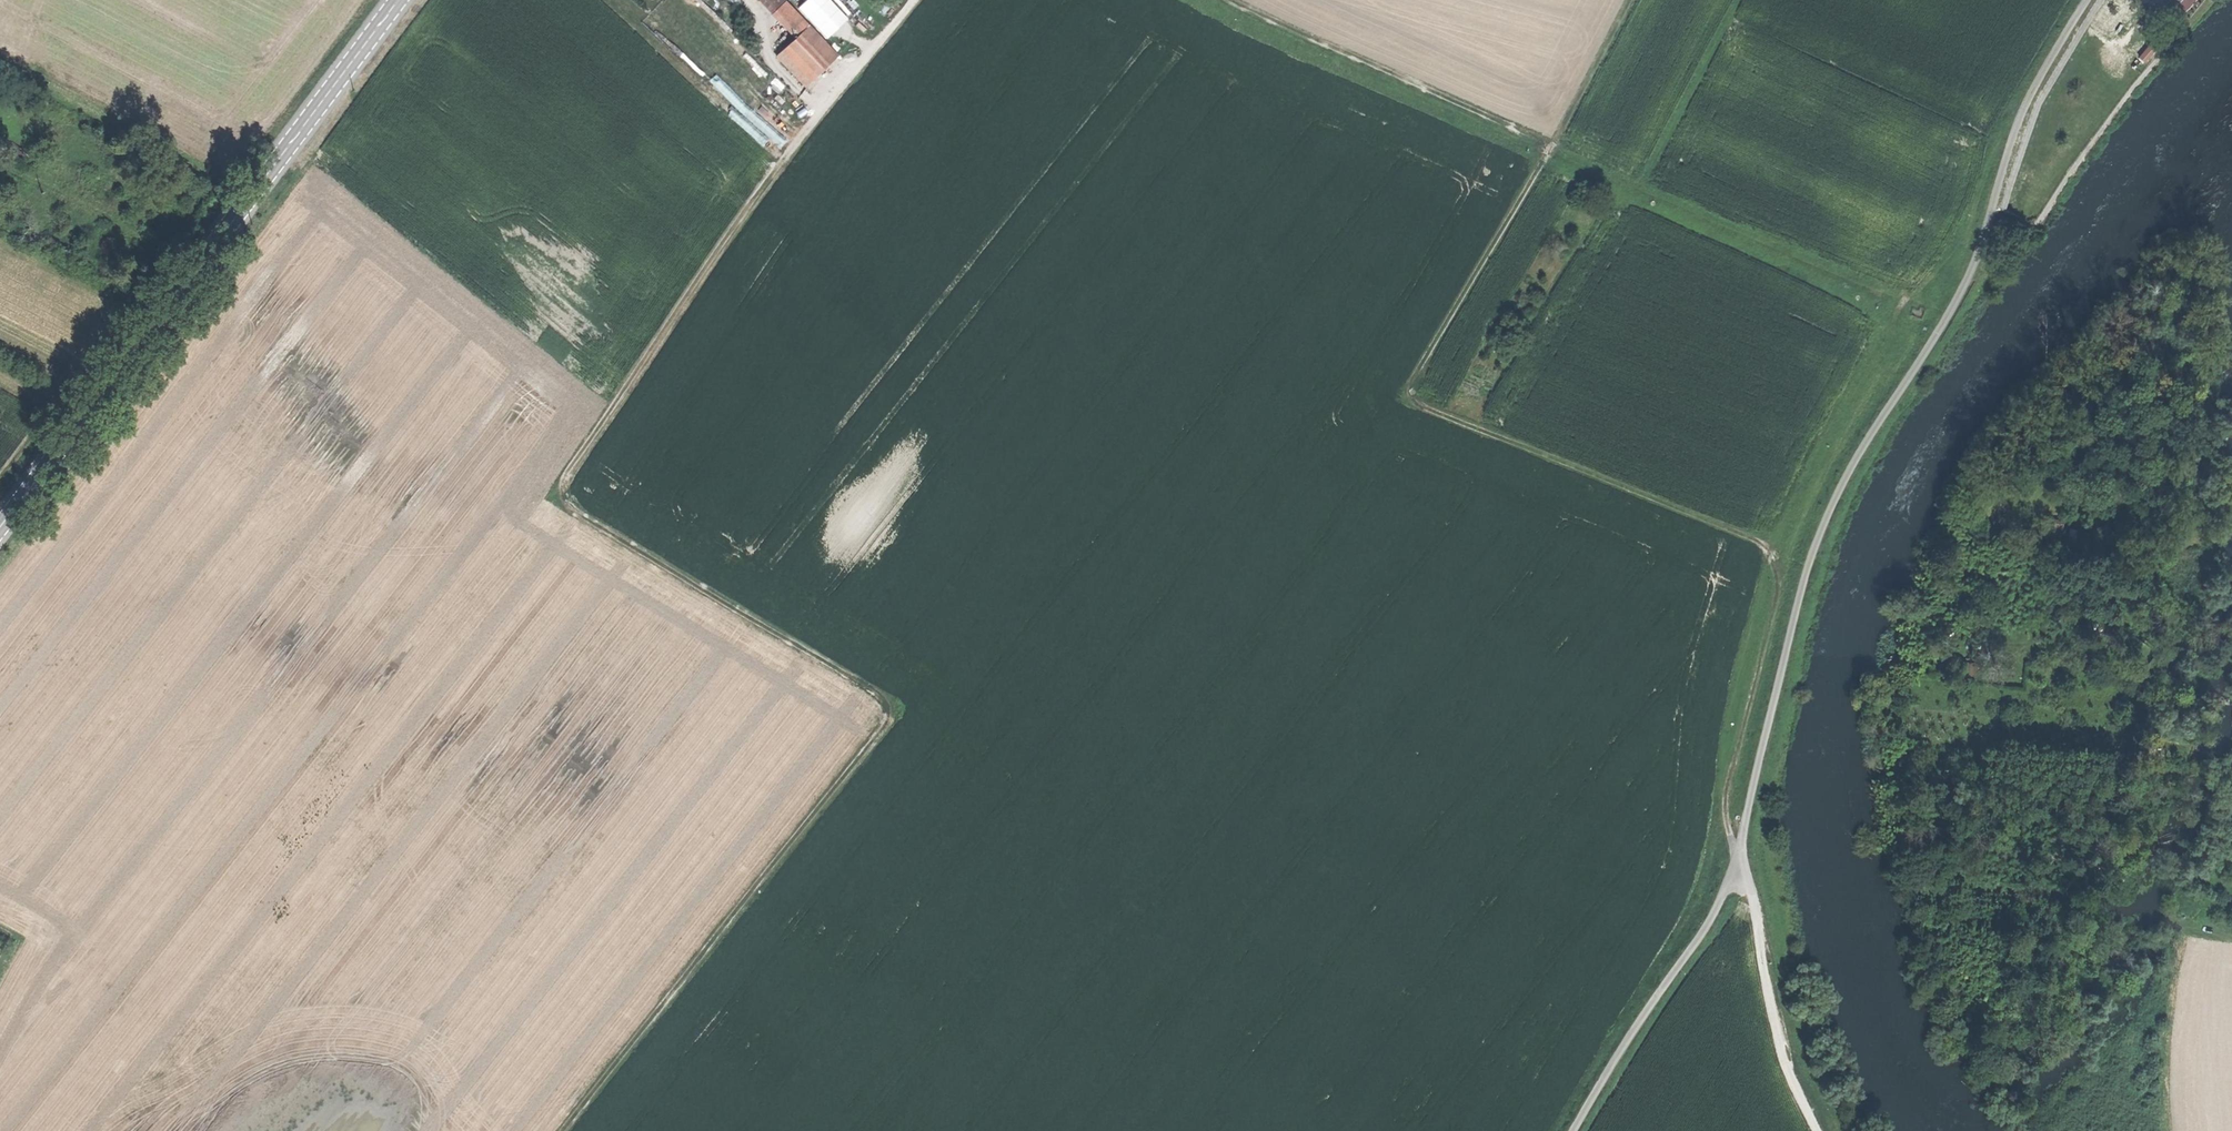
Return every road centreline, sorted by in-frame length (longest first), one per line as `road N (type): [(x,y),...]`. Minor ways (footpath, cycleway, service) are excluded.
road 1 (track): [(1626,0),(1400,397),(1769,548),(1774,563),(1729,719),(1722,774),(1727,827),(1765,947),(1792,1083),(1816,1130)]
road 2 (track): [(863,61),(750,202),(561,485),(568,508),(885,712),(562,1130)]
road 3 (secondary): [(397,0),(0,526)]

